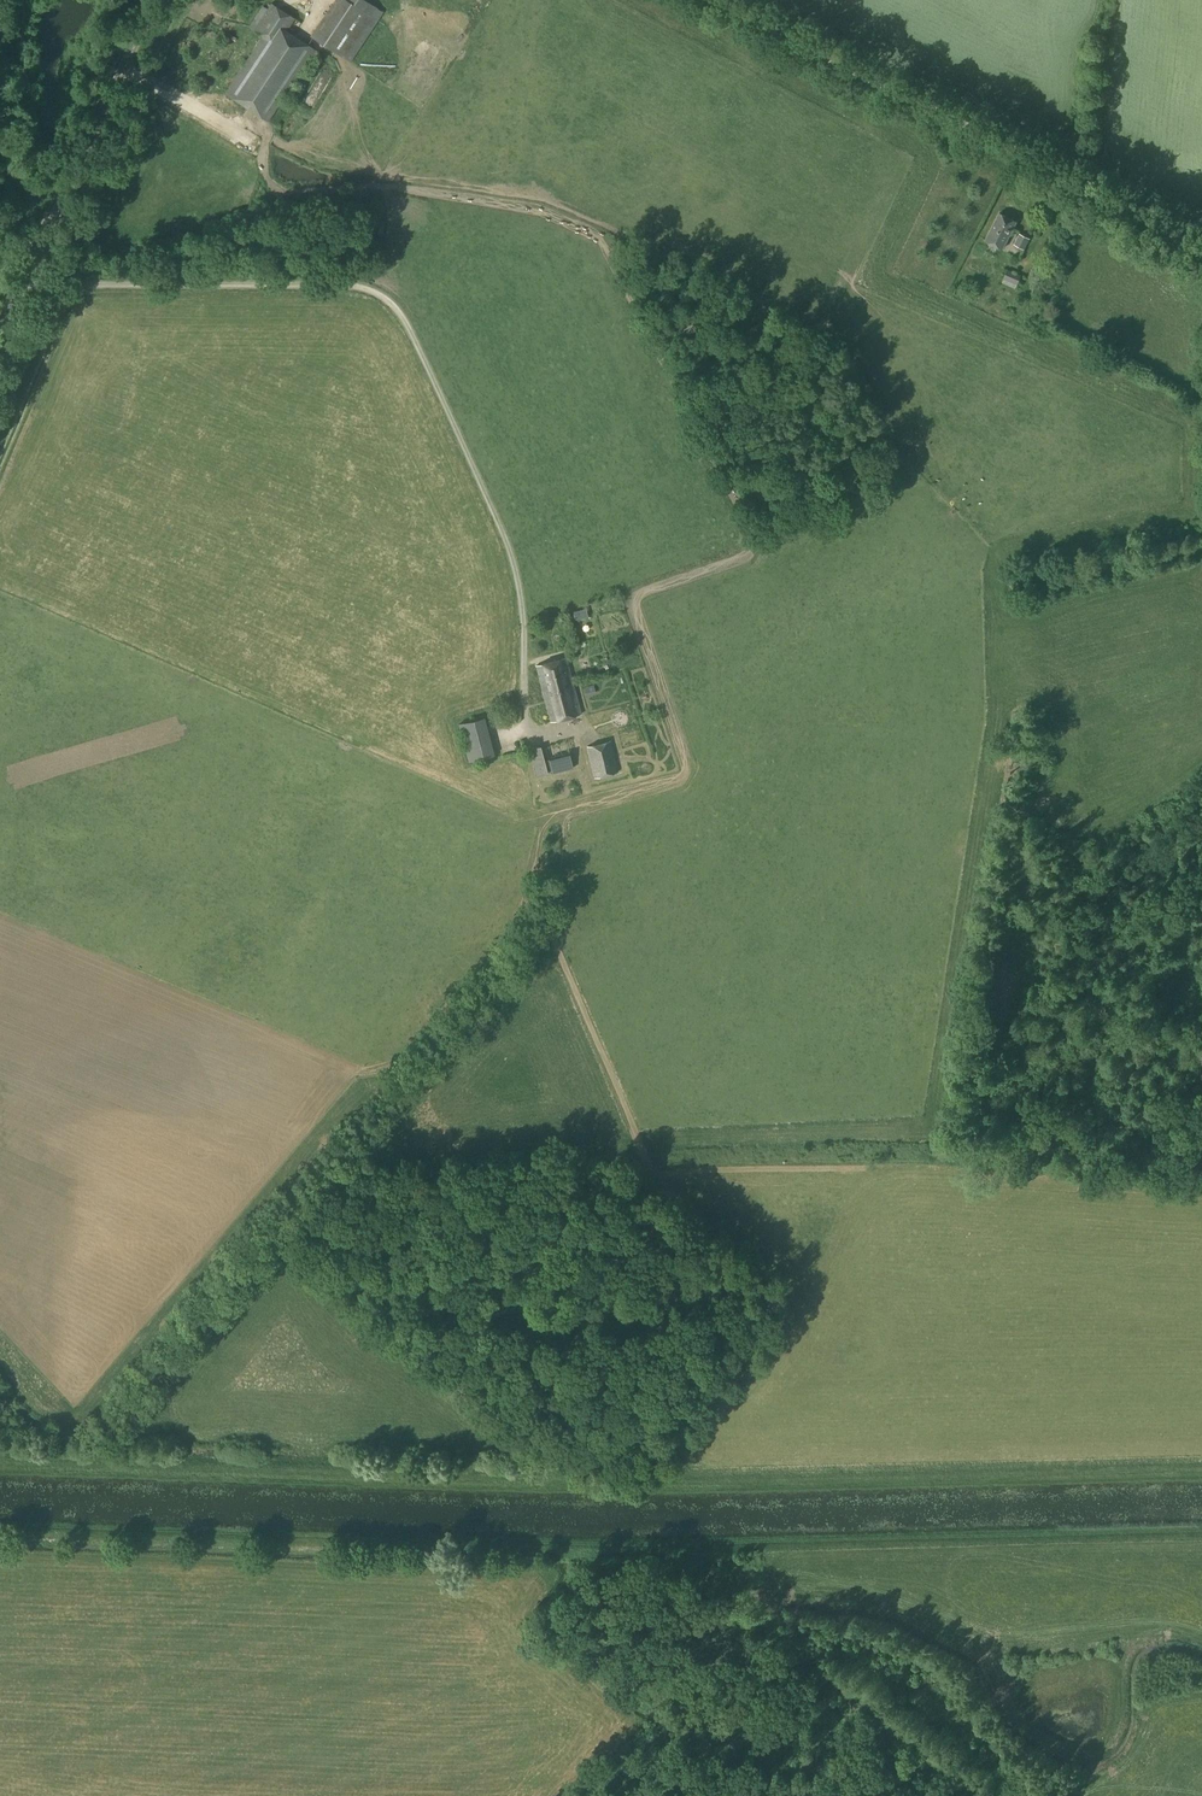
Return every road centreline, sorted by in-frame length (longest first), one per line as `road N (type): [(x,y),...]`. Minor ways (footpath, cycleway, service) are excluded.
road 1 (unclassified): [(1201,253),(709,0)]
road 2 (tertiary): [(0,325),(151,0)]
road 3 (track): [(1019,585),(1201,549)]

